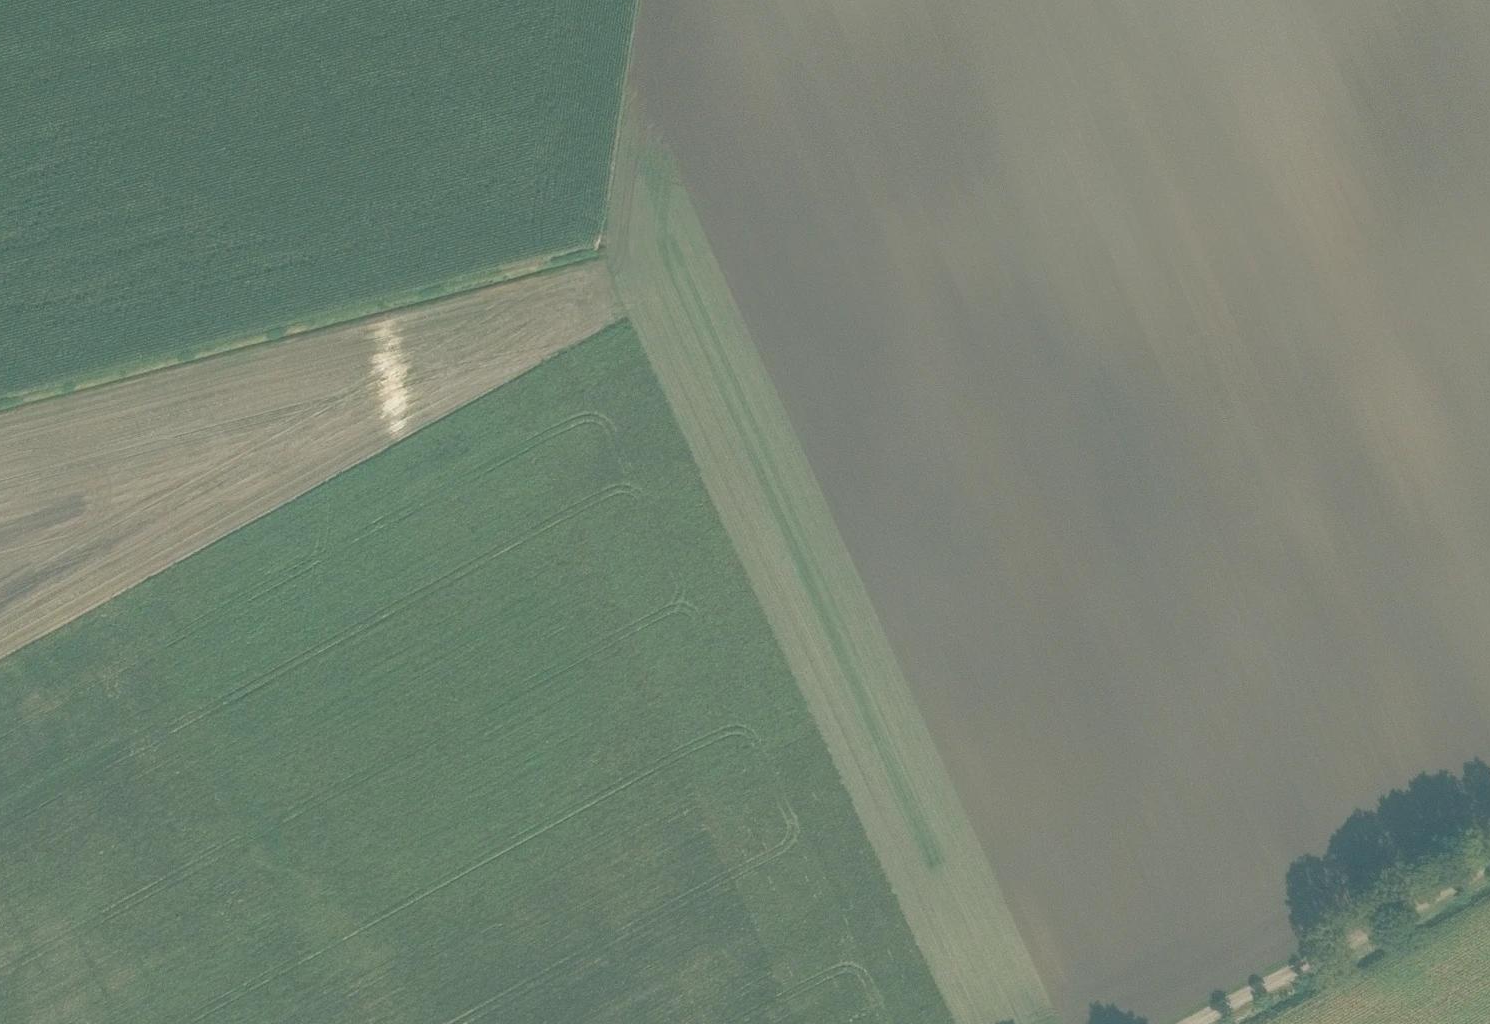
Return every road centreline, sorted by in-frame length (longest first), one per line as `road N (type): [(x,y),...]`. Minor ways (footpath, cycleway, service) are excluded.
road 1 (track): [(1182,1023),(1489,863)]

